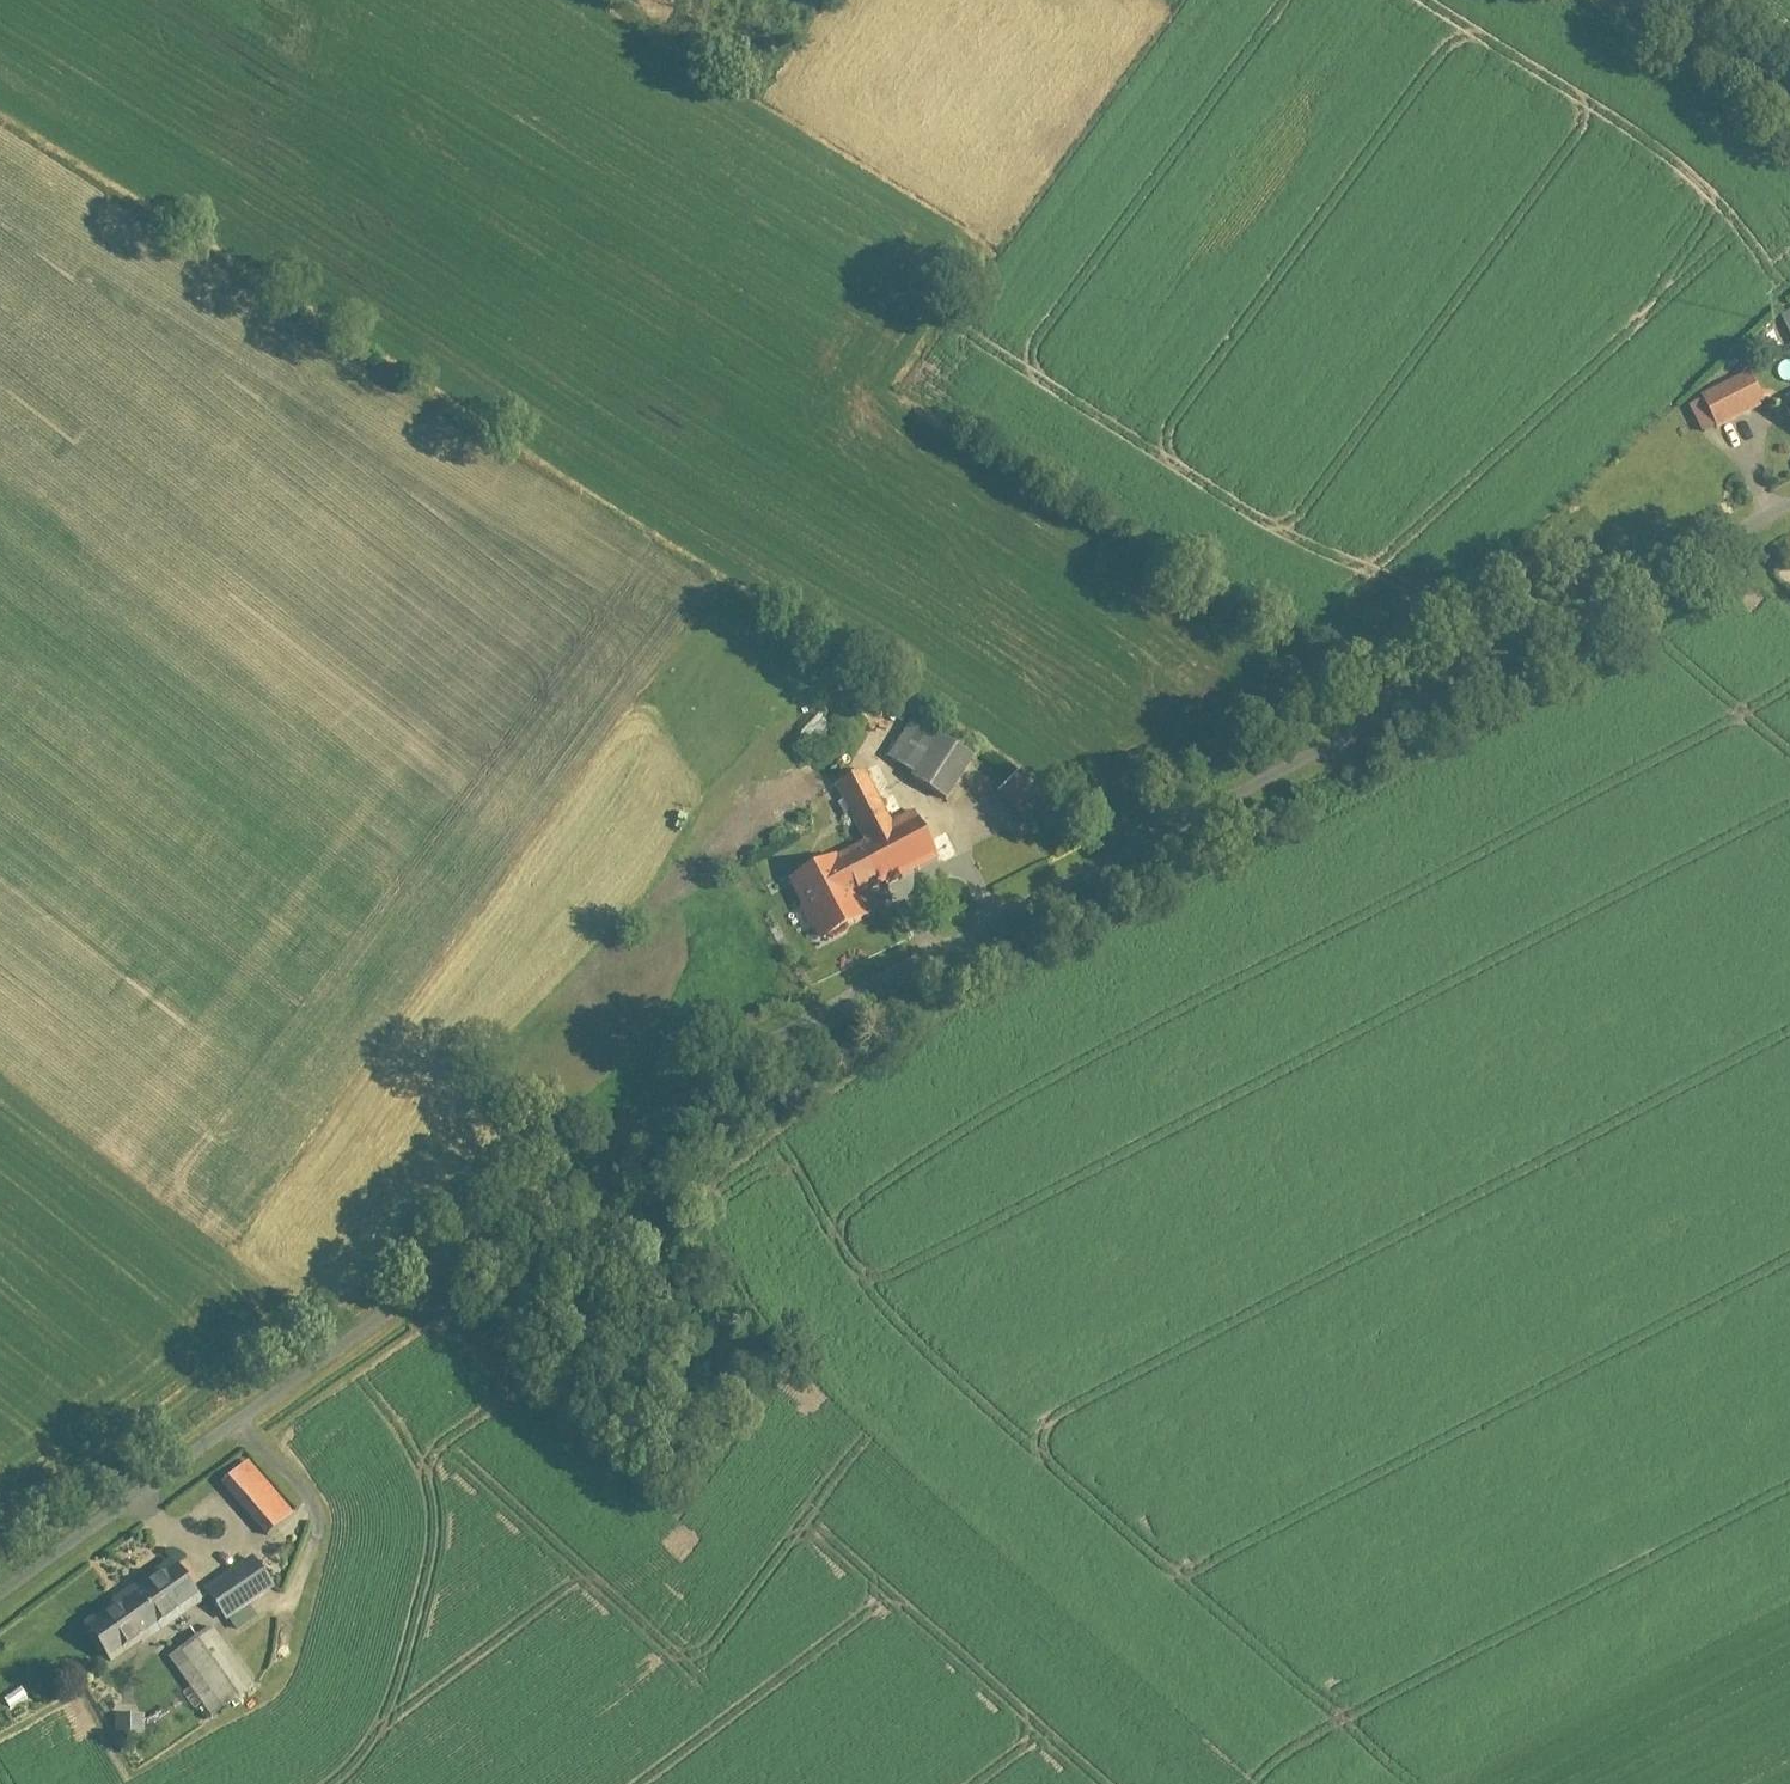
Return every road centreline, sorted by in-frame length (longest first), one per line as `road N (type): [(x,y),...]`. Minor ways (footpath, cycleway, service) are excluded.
road 1 (unclassified): [(0,1599),(838,992),(1789,501)]
road 2 (unclassified): [(1636,0),(1789,100)]

